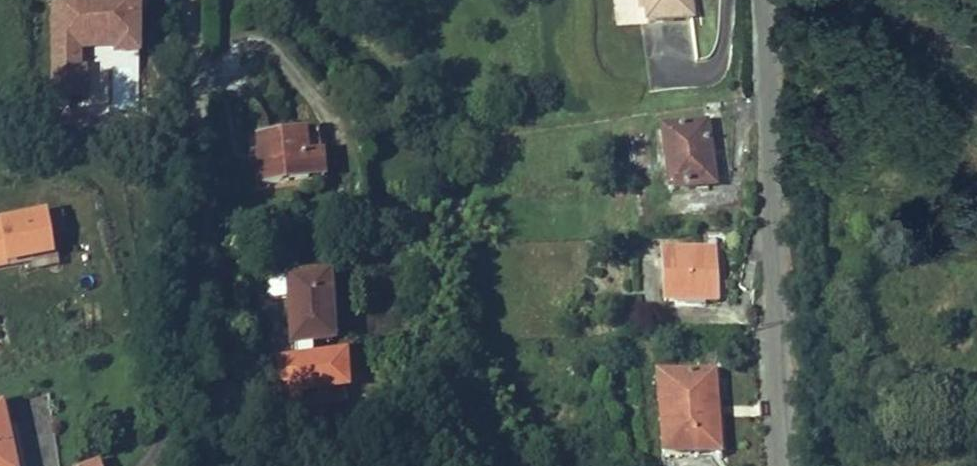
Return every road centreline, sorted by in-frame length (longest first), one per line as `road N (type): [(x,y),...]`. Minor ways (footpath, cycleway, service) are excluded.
road 1 (unclassified): [(788,465),(772,318),(762,0)]
road 2 (residential): [(190,0),(205,353),(200,465)]

